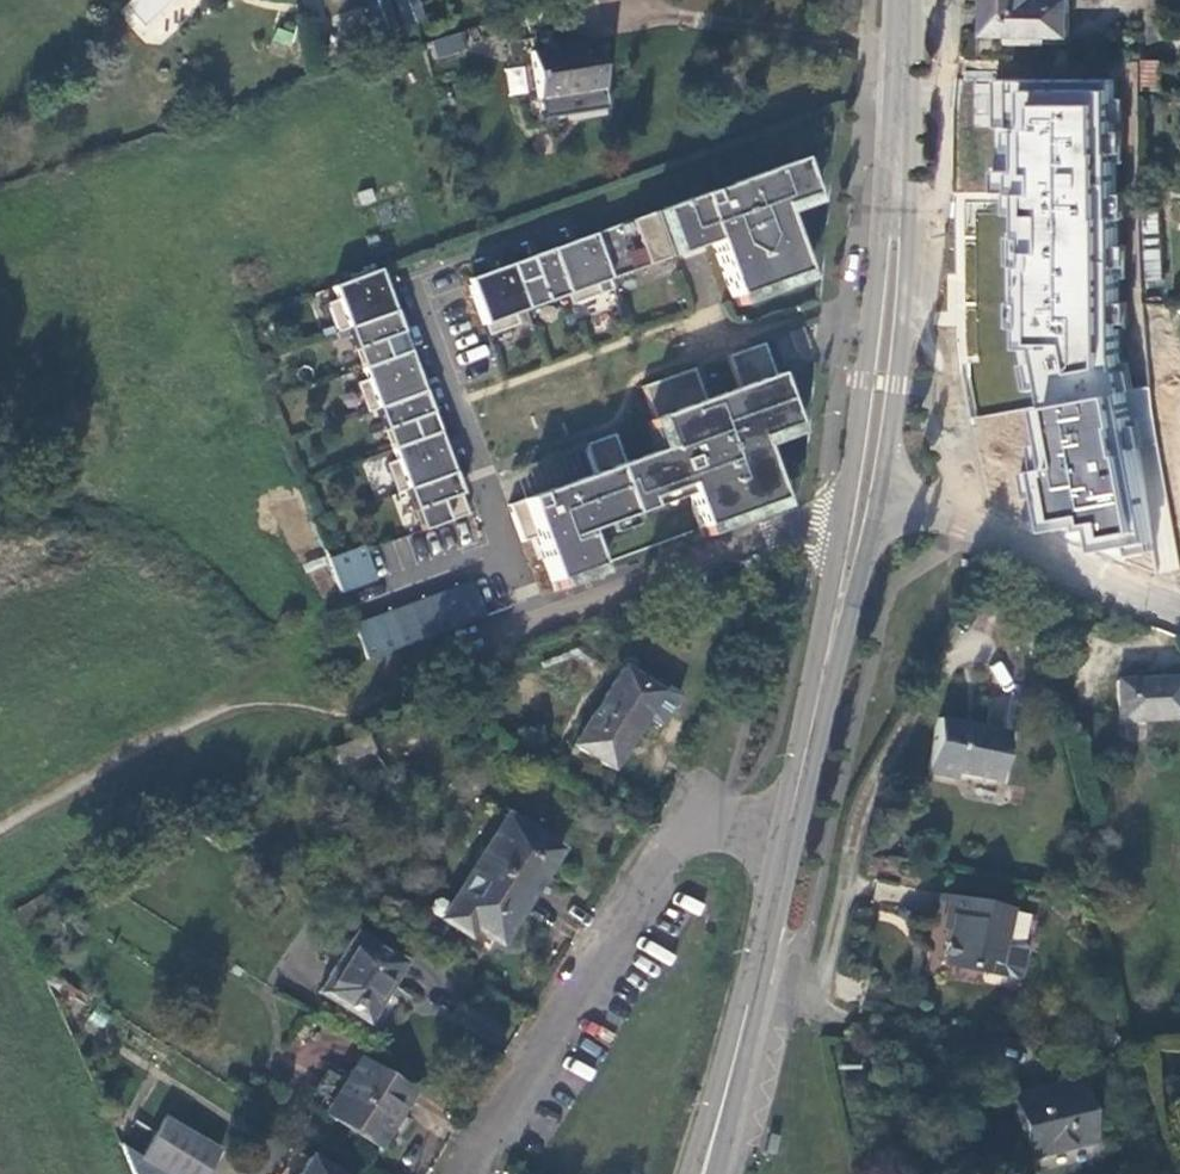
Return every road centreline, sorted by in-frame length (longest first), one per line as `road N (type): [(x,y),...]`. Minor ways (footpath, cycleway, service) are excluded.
road 1 (secondary): [(860,490),(895,234),(902,0)]
road 2 (residential): [(704,821),(664,855),(457,1173)]
road 3 (residential): [(413,283),(534,627)]
road 4 (secondary): [(704,1173),(790,827)]
road 5 (residential): [(860,490),(962,518),(1179,608)]
road 6 (residential): [(534,627),(792,529),(853,525)]
road 7 (secondary): [(790,827),(853,525)]
road 8 (track): [(769,982),(801,988),(822,974),(851,856)]

